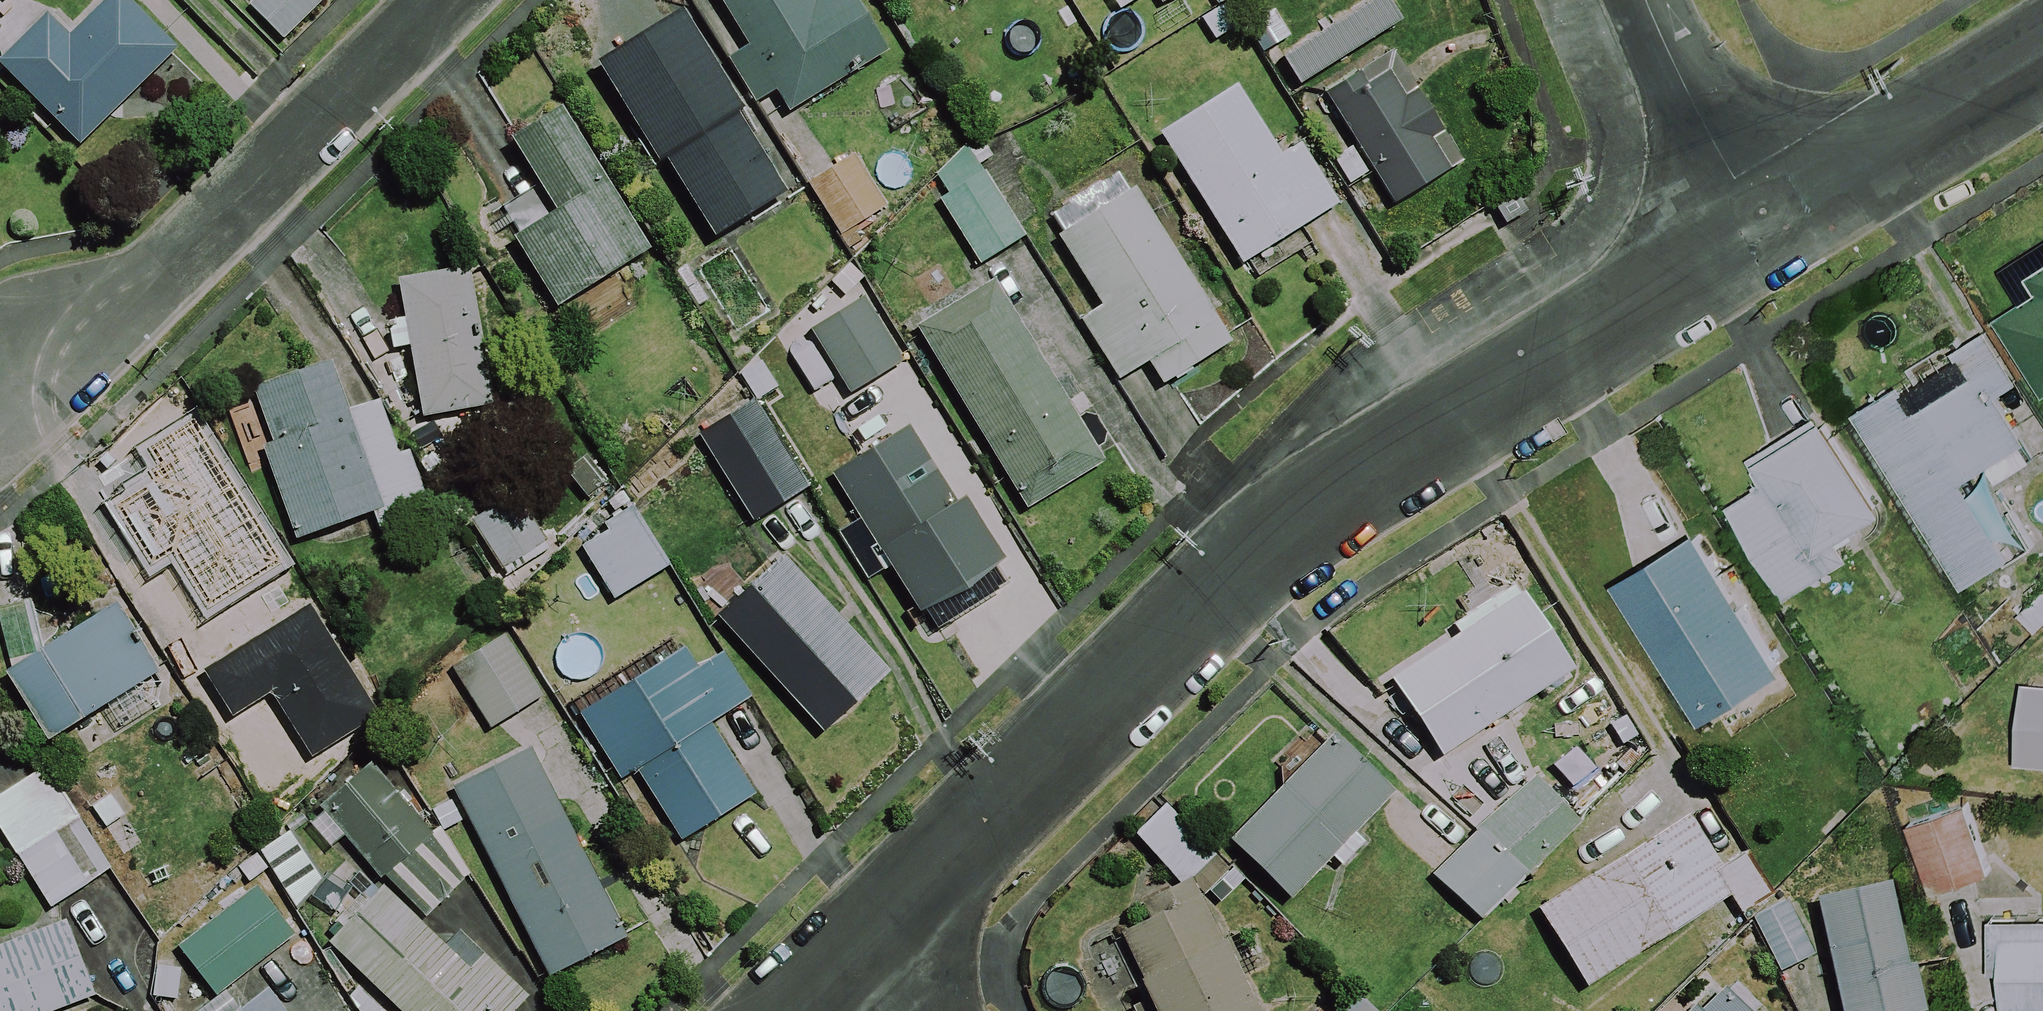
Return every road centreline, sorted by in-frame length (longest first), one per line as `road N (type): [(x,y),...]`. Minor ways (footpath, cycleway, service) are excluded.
road 1 (residential): [(852,961),(1188,617),(1323,512),(1771,234)]
road 2 (residential): [(449,0),(149,286),(0,399)]
road 3 (residential): [(1771,234),(2042,63)]
road 4 (residential): [(1771,234),(1733,179),(1645,0)]

